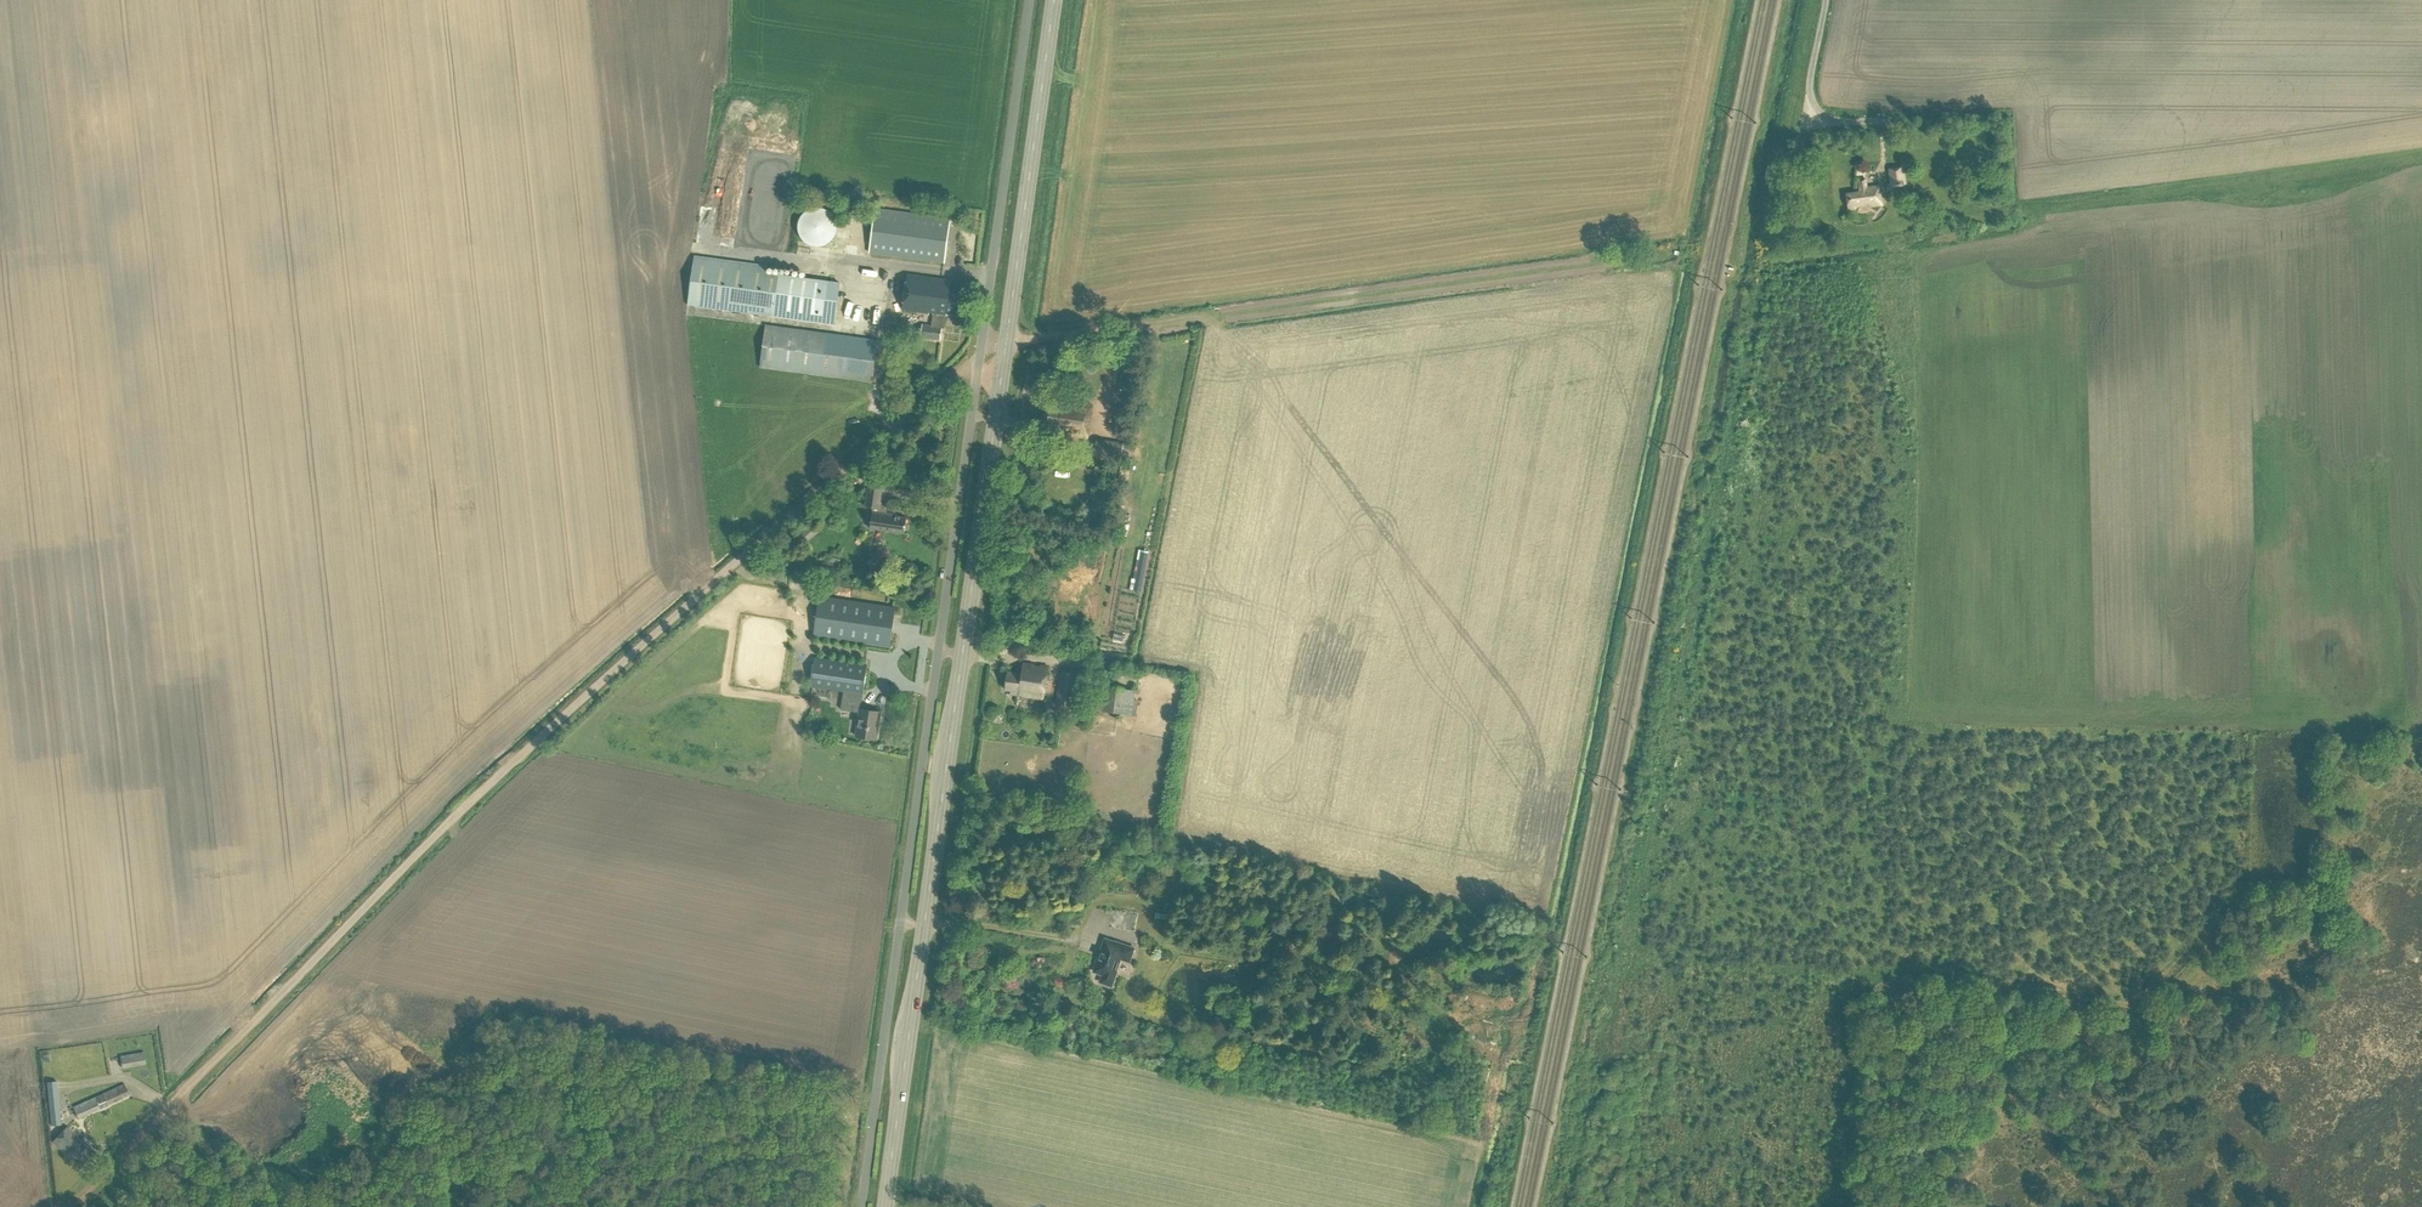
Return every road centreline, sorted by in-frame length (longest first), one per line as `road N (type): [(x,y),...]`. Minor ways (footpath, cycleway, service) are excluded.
road 1 (track): [(981,356),(497,775),(68,1206)]
road 2 (secondary): [(885,1206),(1008,342)]
road 3 (unclassified): [(859,1206),(981,356)]
road 4 (track): [(2421,151),(2029,208),(2019,105),(1860,119)]
road 5 (unclassified): [(981,356),(1030,0)]
road 6 (secondary): [(1008,342),(1055,0)]
road 7 (track): [(1211,316),(1008,342)]
road 8 (unclassified): [(1827,0),(1809,85),(1812,115),(1860,119)]

